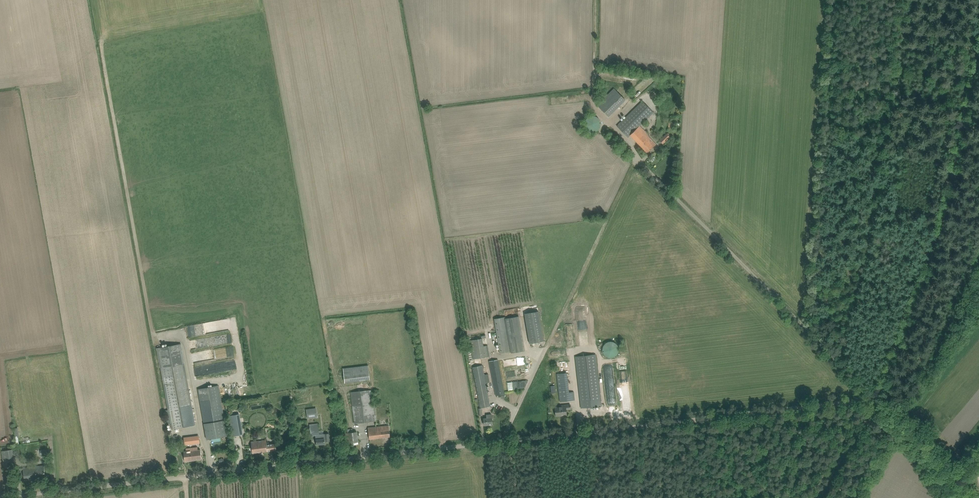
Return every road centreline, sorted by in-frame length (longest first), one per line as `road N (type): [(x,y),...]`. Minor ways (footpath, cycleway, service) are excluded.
road 1 (unclassified): [(0,497),(868,389)]
road 2 (unclassified): [(868,389),(936,212),(978,36)]
road 3 (unclassified): [(868,389),(634,159)]
road 4 (unclassified): [(966,497),(868,389)]
road 5 (unclassified): [(810,497),(868,389)]

